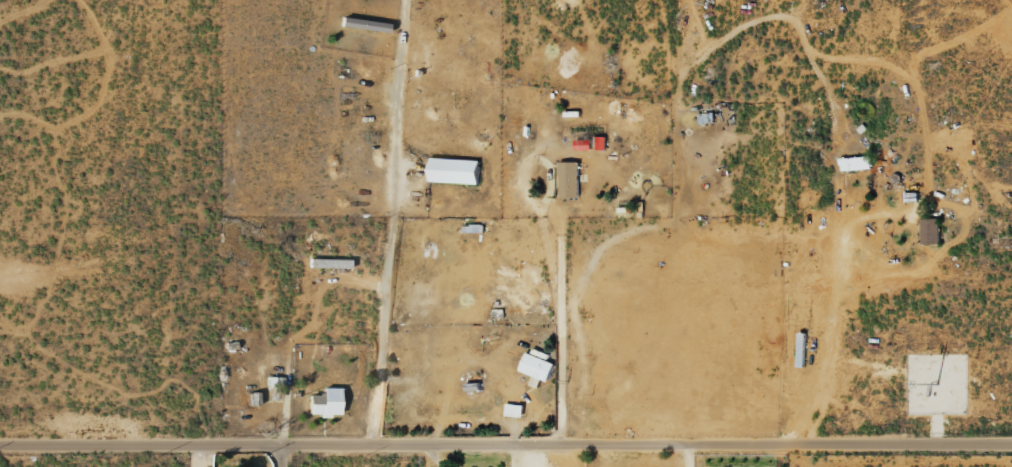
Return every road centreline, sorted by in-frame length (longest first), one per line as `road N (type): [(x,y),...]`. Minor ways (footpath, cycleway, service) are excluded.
road 1 (residential): [(1011,444),(0,448)]

